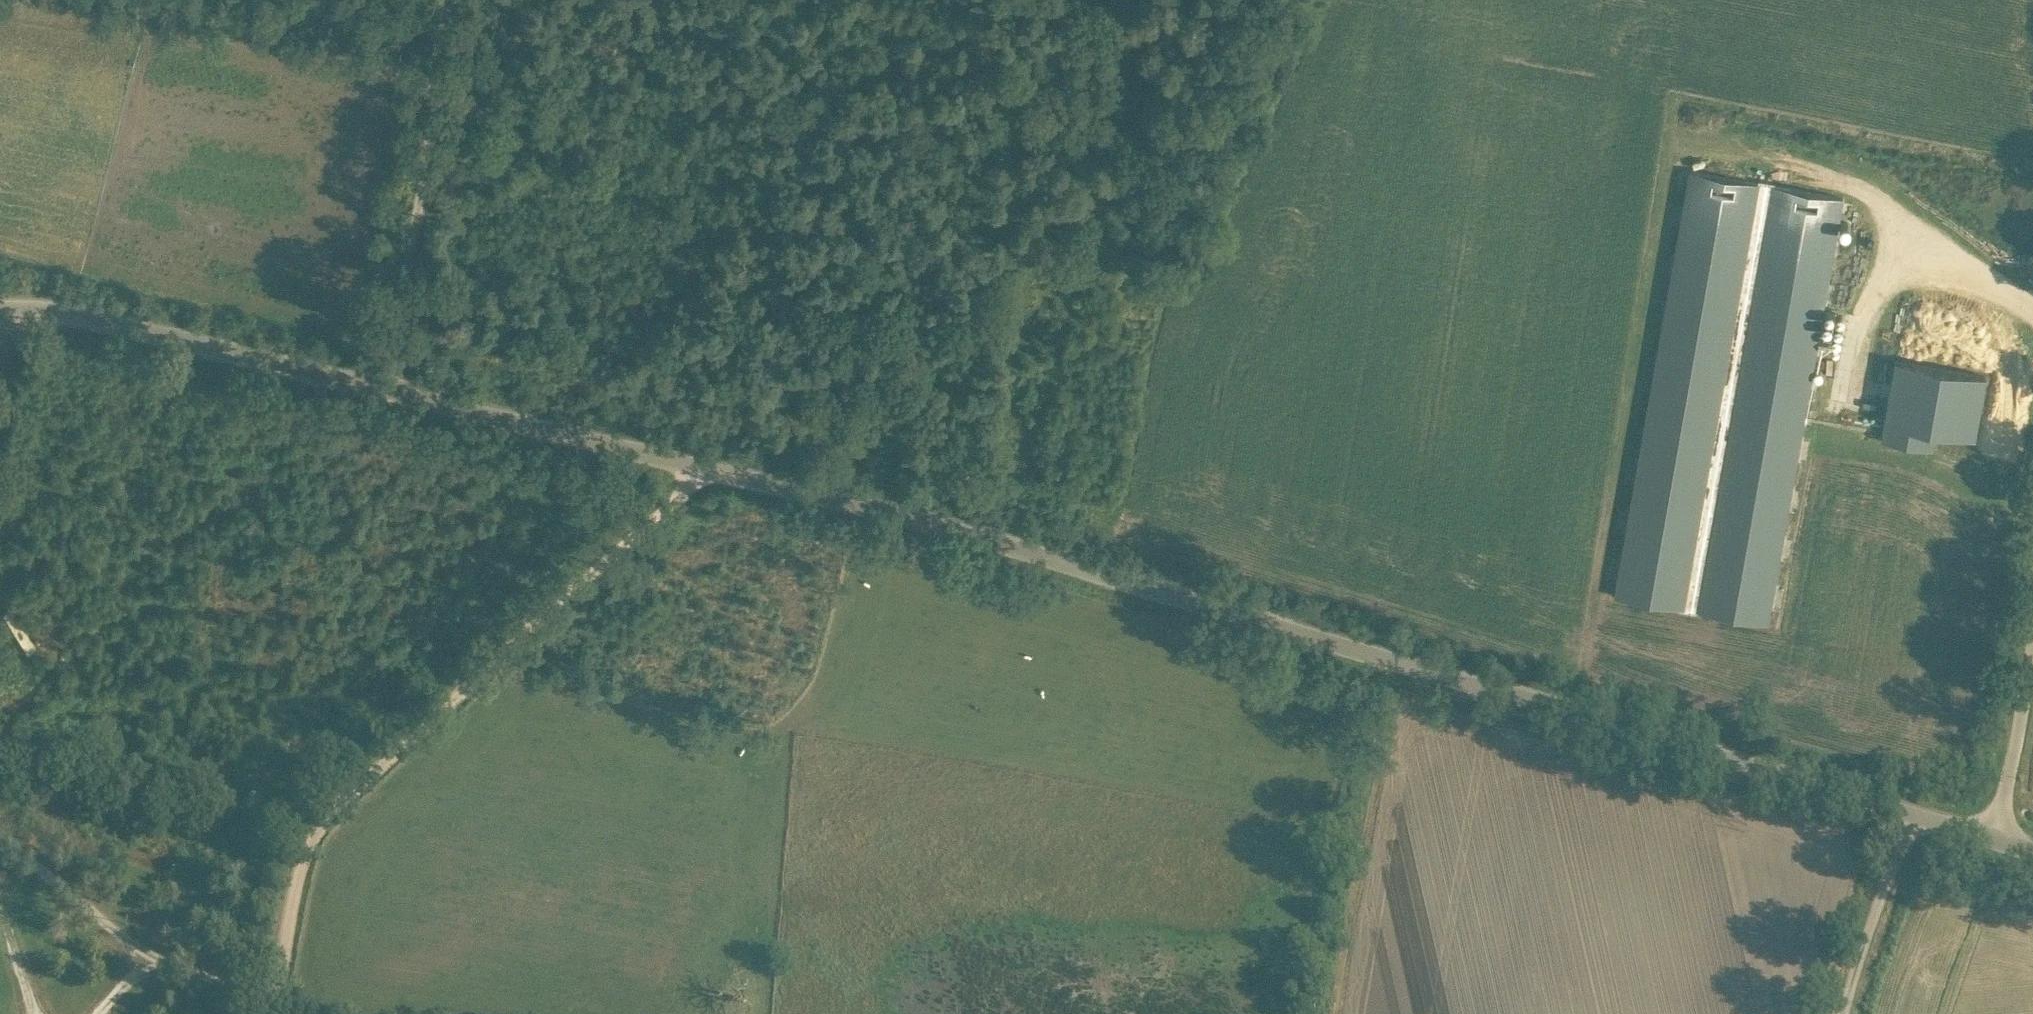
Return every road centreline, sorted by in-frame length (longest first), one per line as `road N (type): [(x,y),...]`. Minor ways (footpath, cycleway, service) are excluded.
road 1 (tertiary): [(1996,841),(974,534),(51,309),(0,306)]
road 2 (track): [(708,468),(328,822),(307,859),(278,997)]
road 3 (track): [(394,391),(455,0)]
road 4 (unclassified): [(278,997),(165,966),(0,842)]
road 5 (unclassified): [(1996,841),(2032,635)]
road 6 (track): [(1908,816),(1849,1013)]

